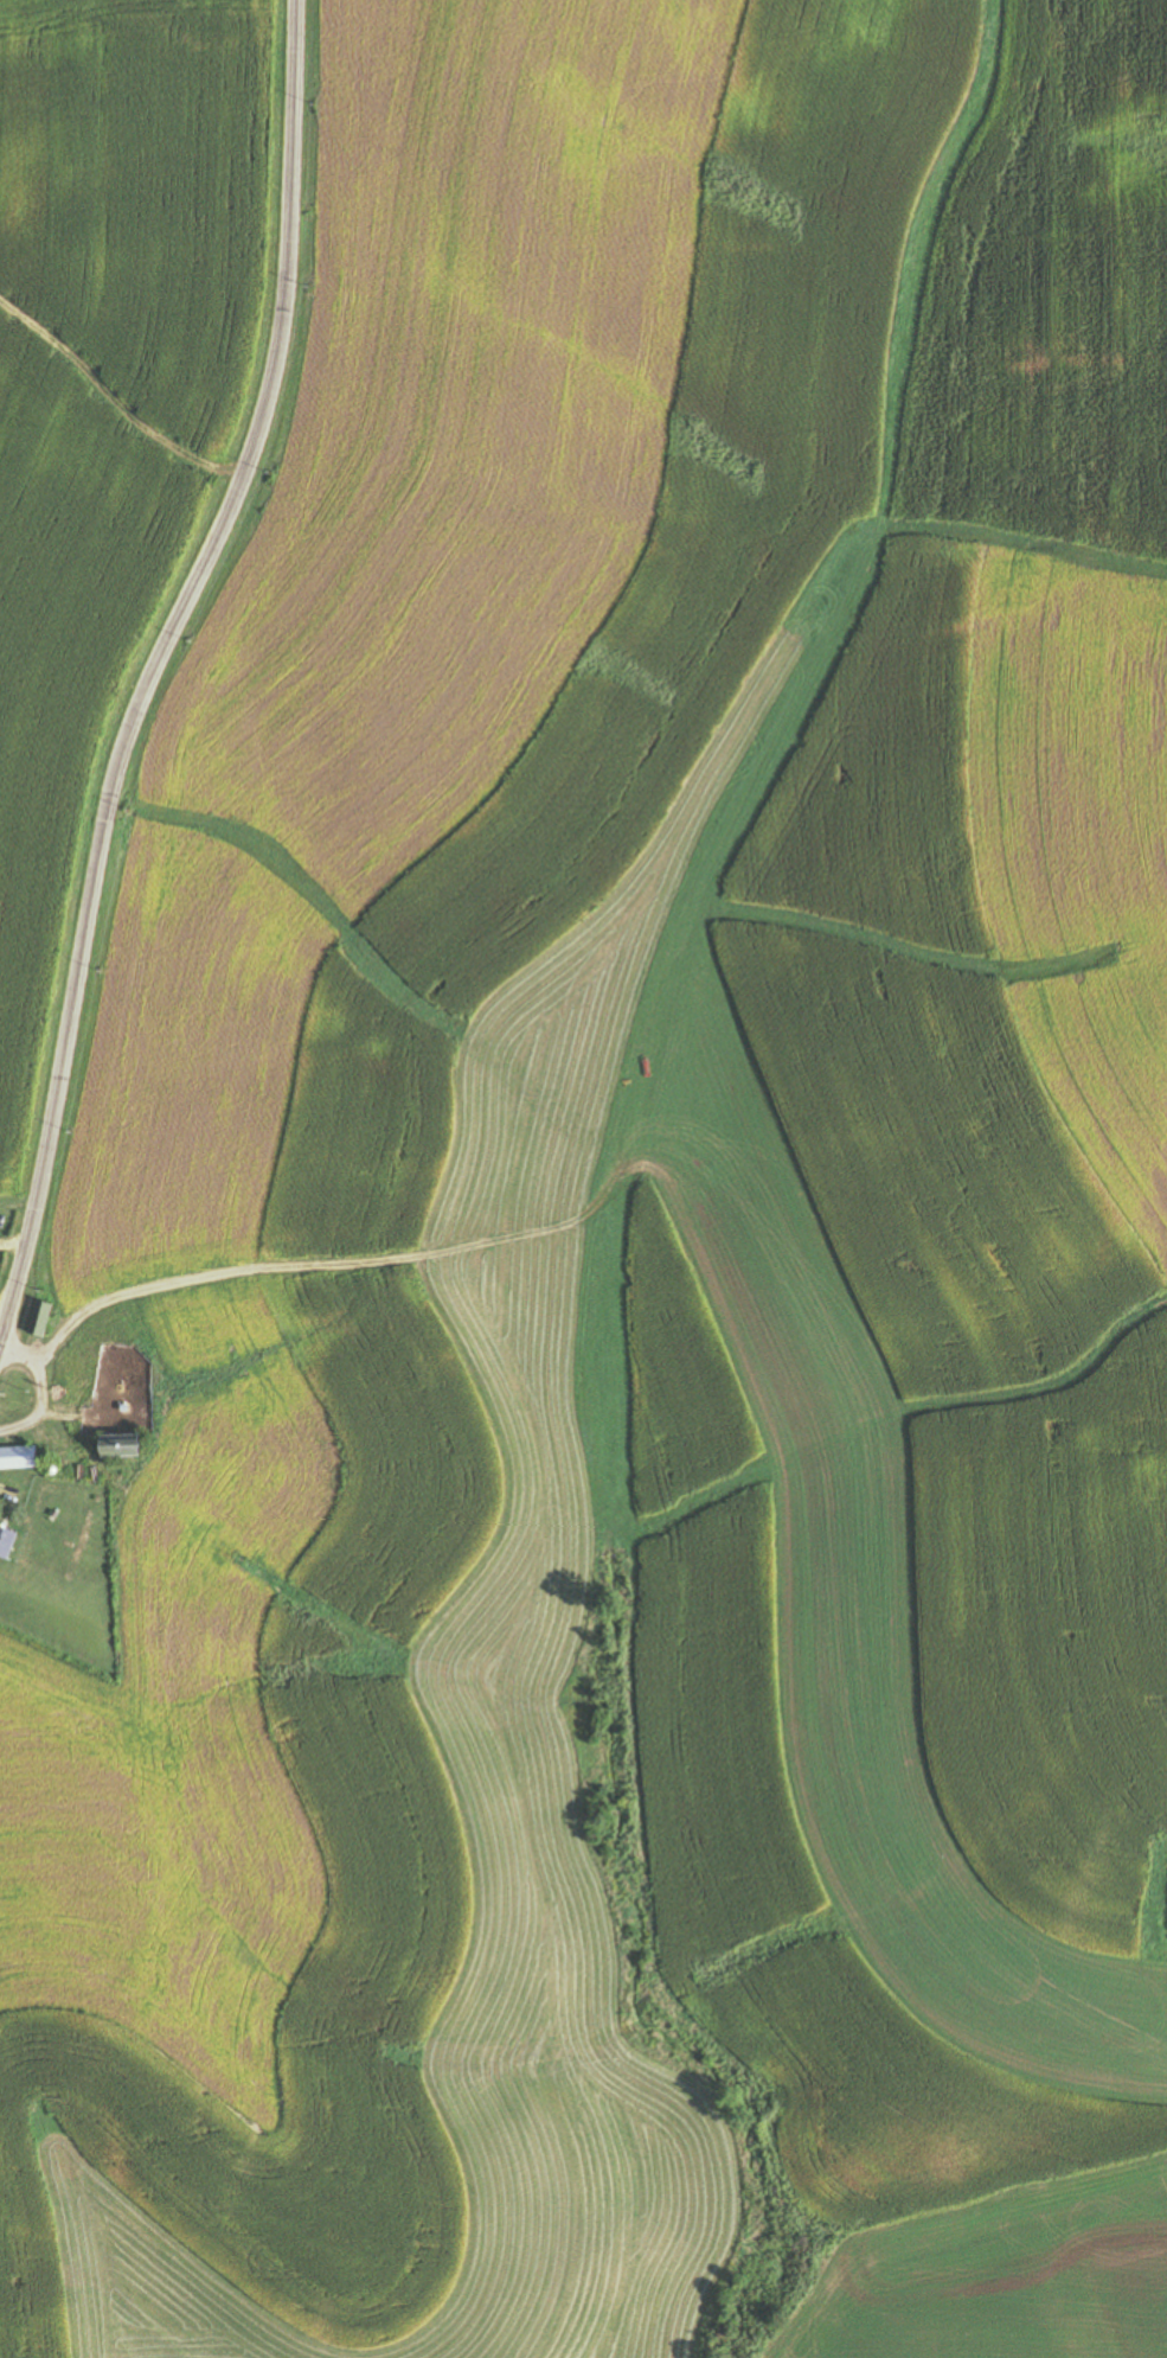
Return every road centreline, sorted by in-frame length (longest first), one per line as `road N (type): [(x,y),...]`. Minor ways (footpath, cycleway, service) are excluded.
road 1 (residential): [(296,0),(293,308),(267,403),(115,768),(46,1176),(0,1343)]

